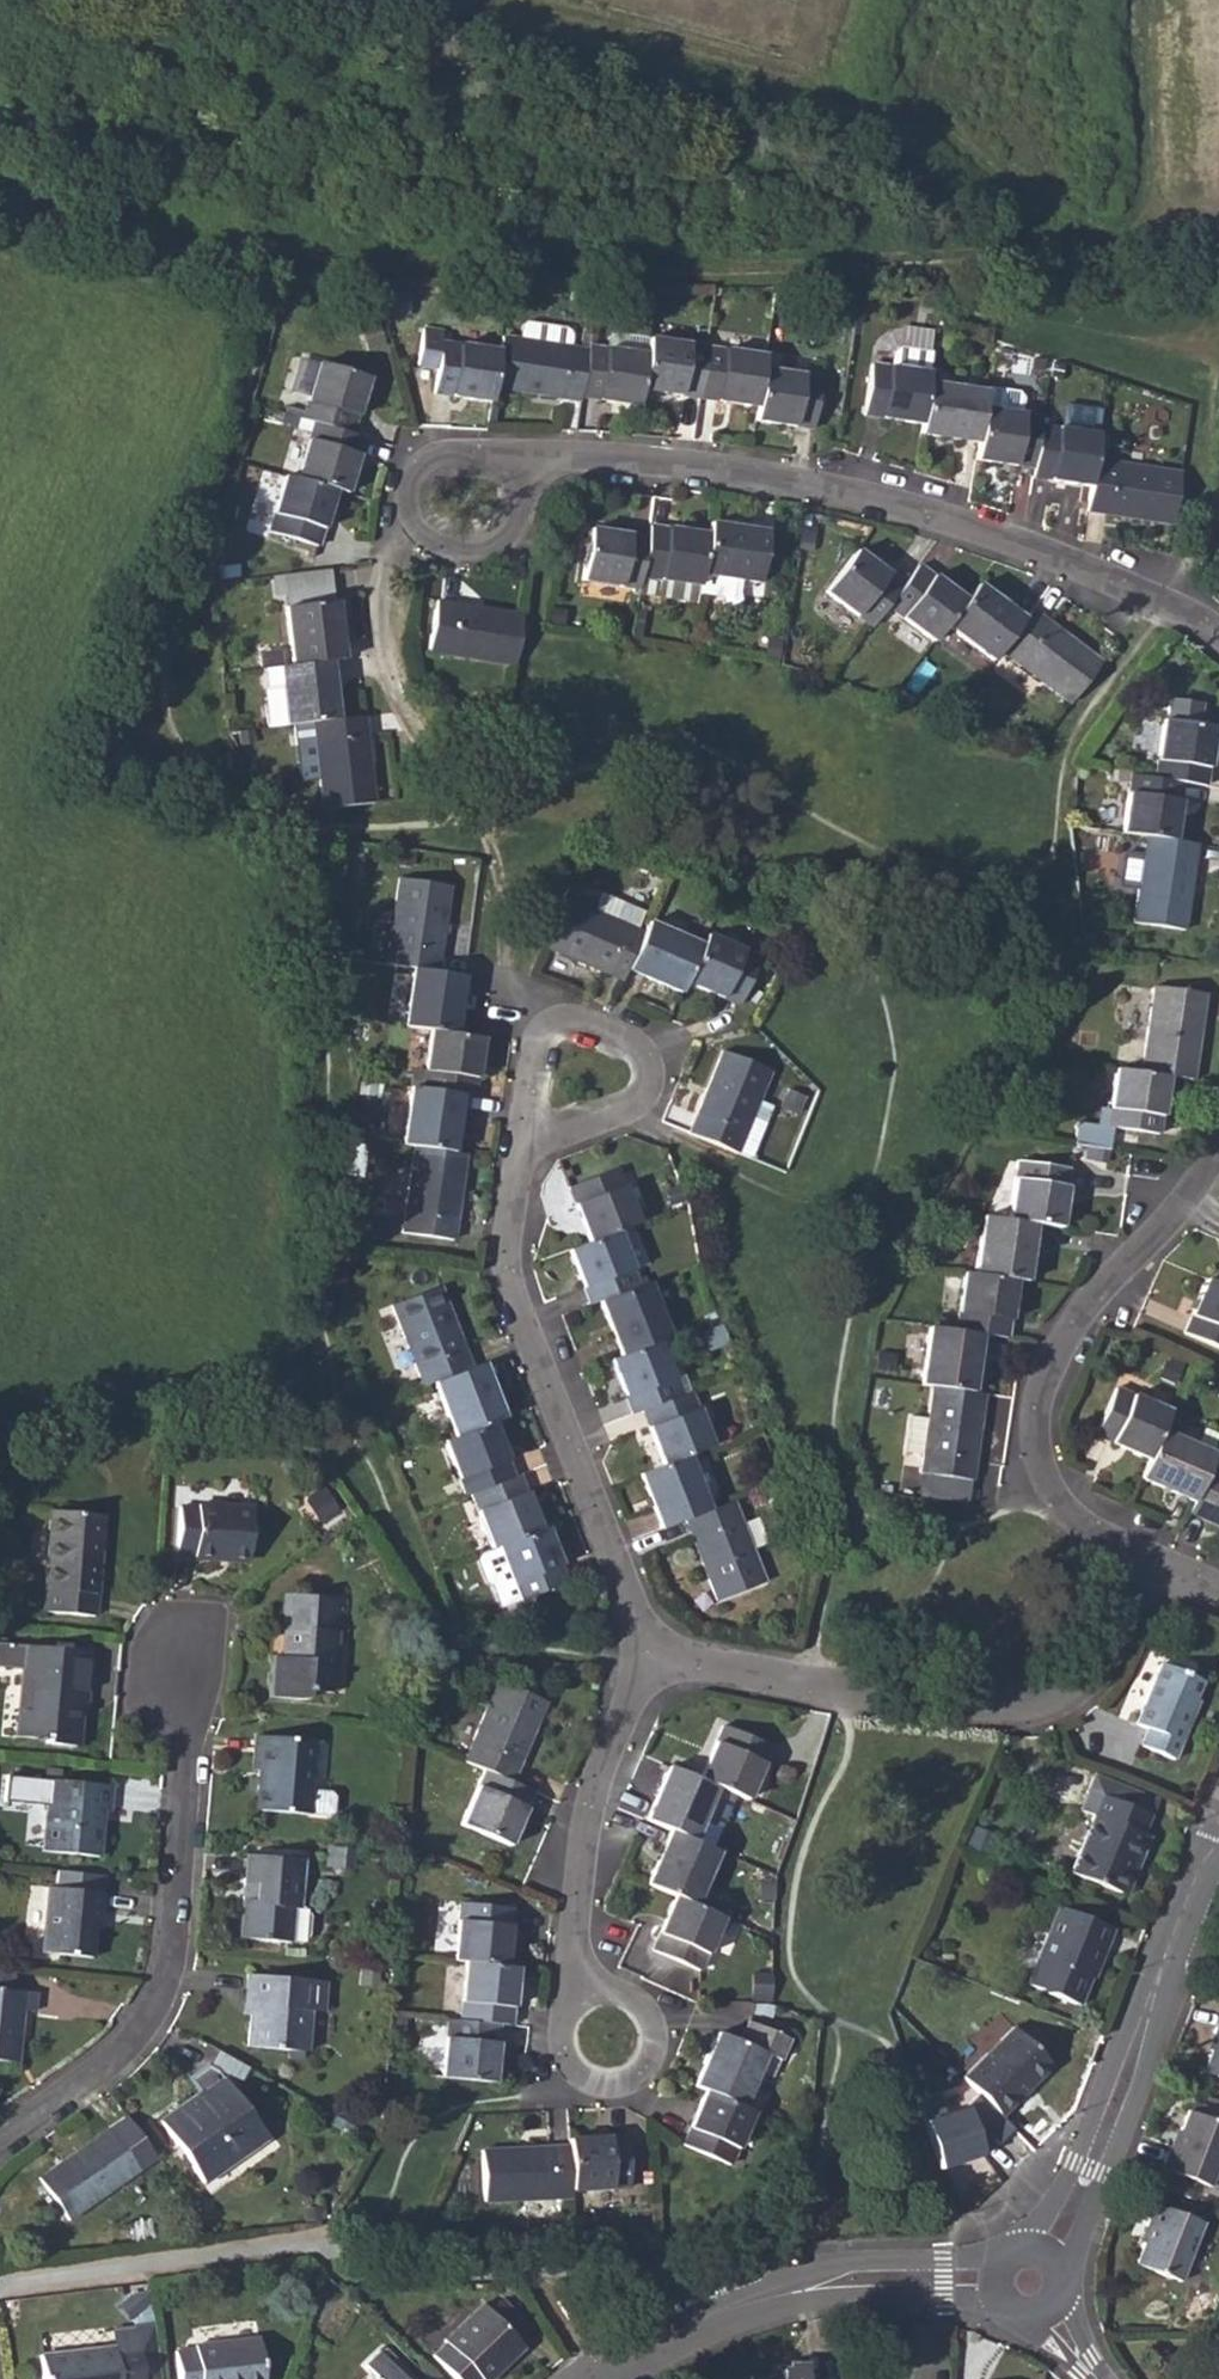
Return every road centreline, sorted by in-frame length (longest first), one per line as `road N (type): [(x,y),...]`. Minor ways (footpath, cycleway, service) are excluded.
road 1 (track): [(0,191),(242,262),(751,269),(1210,233)]
road 2 (residential): [(1218,637),(1205,623),(1020,544),(824,488),(625,458),(537,456)]
road 3 (residential): [(1133,1557),(1105,1645),(1070,1692),(1016,1707),(895,1696),(652,1655)]
road 4 (residential): [(0,2142),(129,2048),(157,2000),(173,1948),(189,1750),(181,1661)]
road 5 (residential): [(652,1655),(510,1290),(502,1248),(519,1132)]
road 6 (residential): [(1133,1557),(1090,1533),(1049,1488),(1035,1414),(1057,1350),(1091,1303),(1218,1159)]
road 7 (tertiary): [(1218,1843),(1091,2166),(1030,2286)]
road 8 (tertiary): [(1030,2286),(828,2282),(734,2313),(603,2378)]
road 9 (residential): [(519,1132),(531,1053),(552,1022),(585,1023),(641,1049),(649,1082),(643,1098),(573,1131),(537,1133)]
road 10 (residential): [(537,456),(440,457),(420,467),(405,510),(410,527),(447,546),(487,544),(514,524),(530,470)]
road 11 (residential): [(652,1655),(592,1794),(574,1970)]
road 12 (residential): [(574,1970),(561,2039),(565,2066),(581,2082),(618,2084),(645,2067),(648,2023),(642,2009),(583,1982)]

